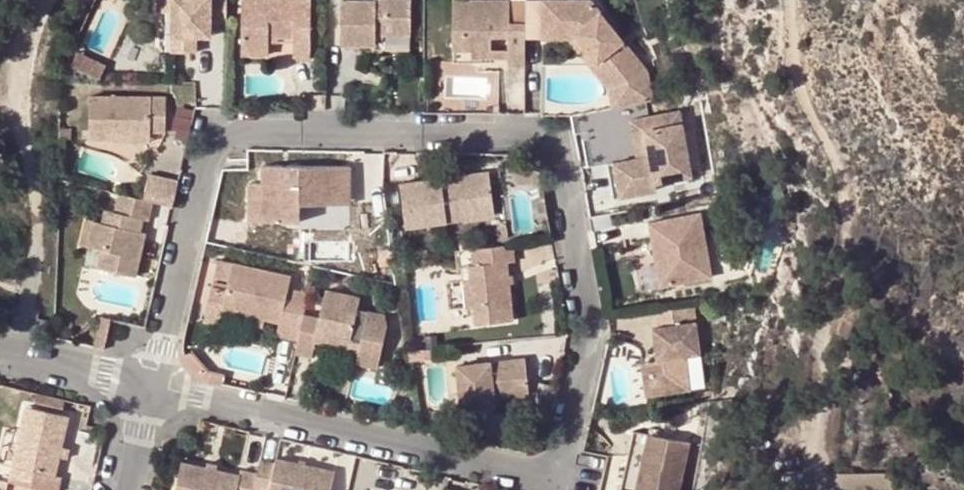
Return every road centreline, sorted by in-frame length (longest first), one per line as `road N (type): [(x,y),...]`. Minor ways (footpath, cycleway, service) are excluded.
road 1 (residential): [(558,485),(590,299),(562,168),(543,138),(259,130),(219,139),(152,388)]
road 2 (track): [(831,489),(828,344),(856,266),(850,197),(800,90),(792,0)]
road 3 (residential): [(558,485),(152,388)]
road 4 (track): [(48,0),(18,59),(32,246),(12,350)]
road 5 (residential): [(152,388),(0,349)]

